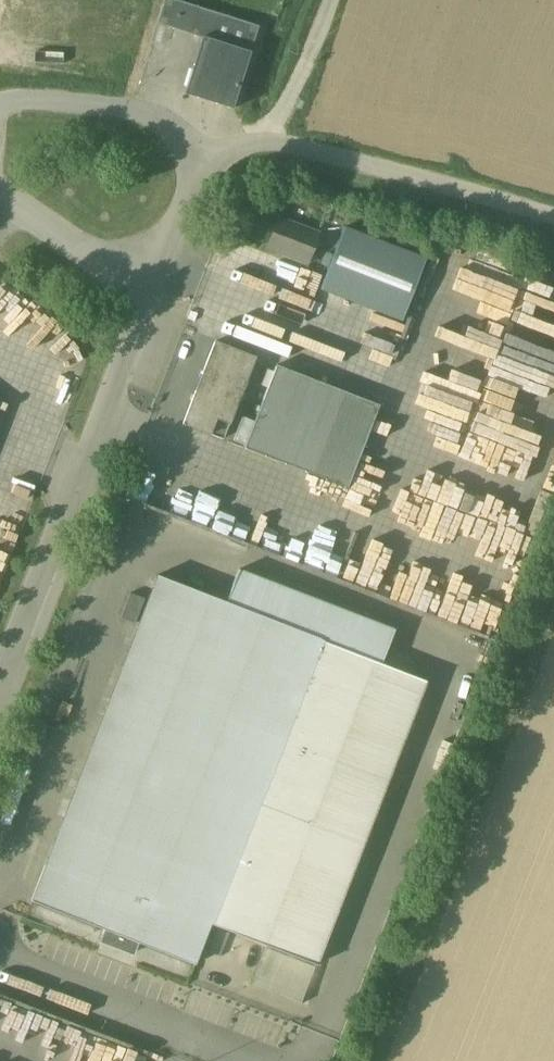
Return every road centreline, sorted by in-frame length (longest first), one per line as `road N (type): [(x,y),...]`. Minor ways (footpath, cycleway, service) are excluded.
road 1 (unclassified): [(0,689),(160,275)]
road 2 (unclassified): [(553,213),(297,146),(194,155)]
road 3 (unclassified): [(0,954),(270,1060)]
road 4 (unclassified): [(194,155),(185,136),(155,117),(0,101)]
road 5 (unclassified): [(160,275),(19,209),(0,189)]
road 6 (track): [(265,143),(331,0)]
road 7 (unclassified): [(160,275),(194,155)]

